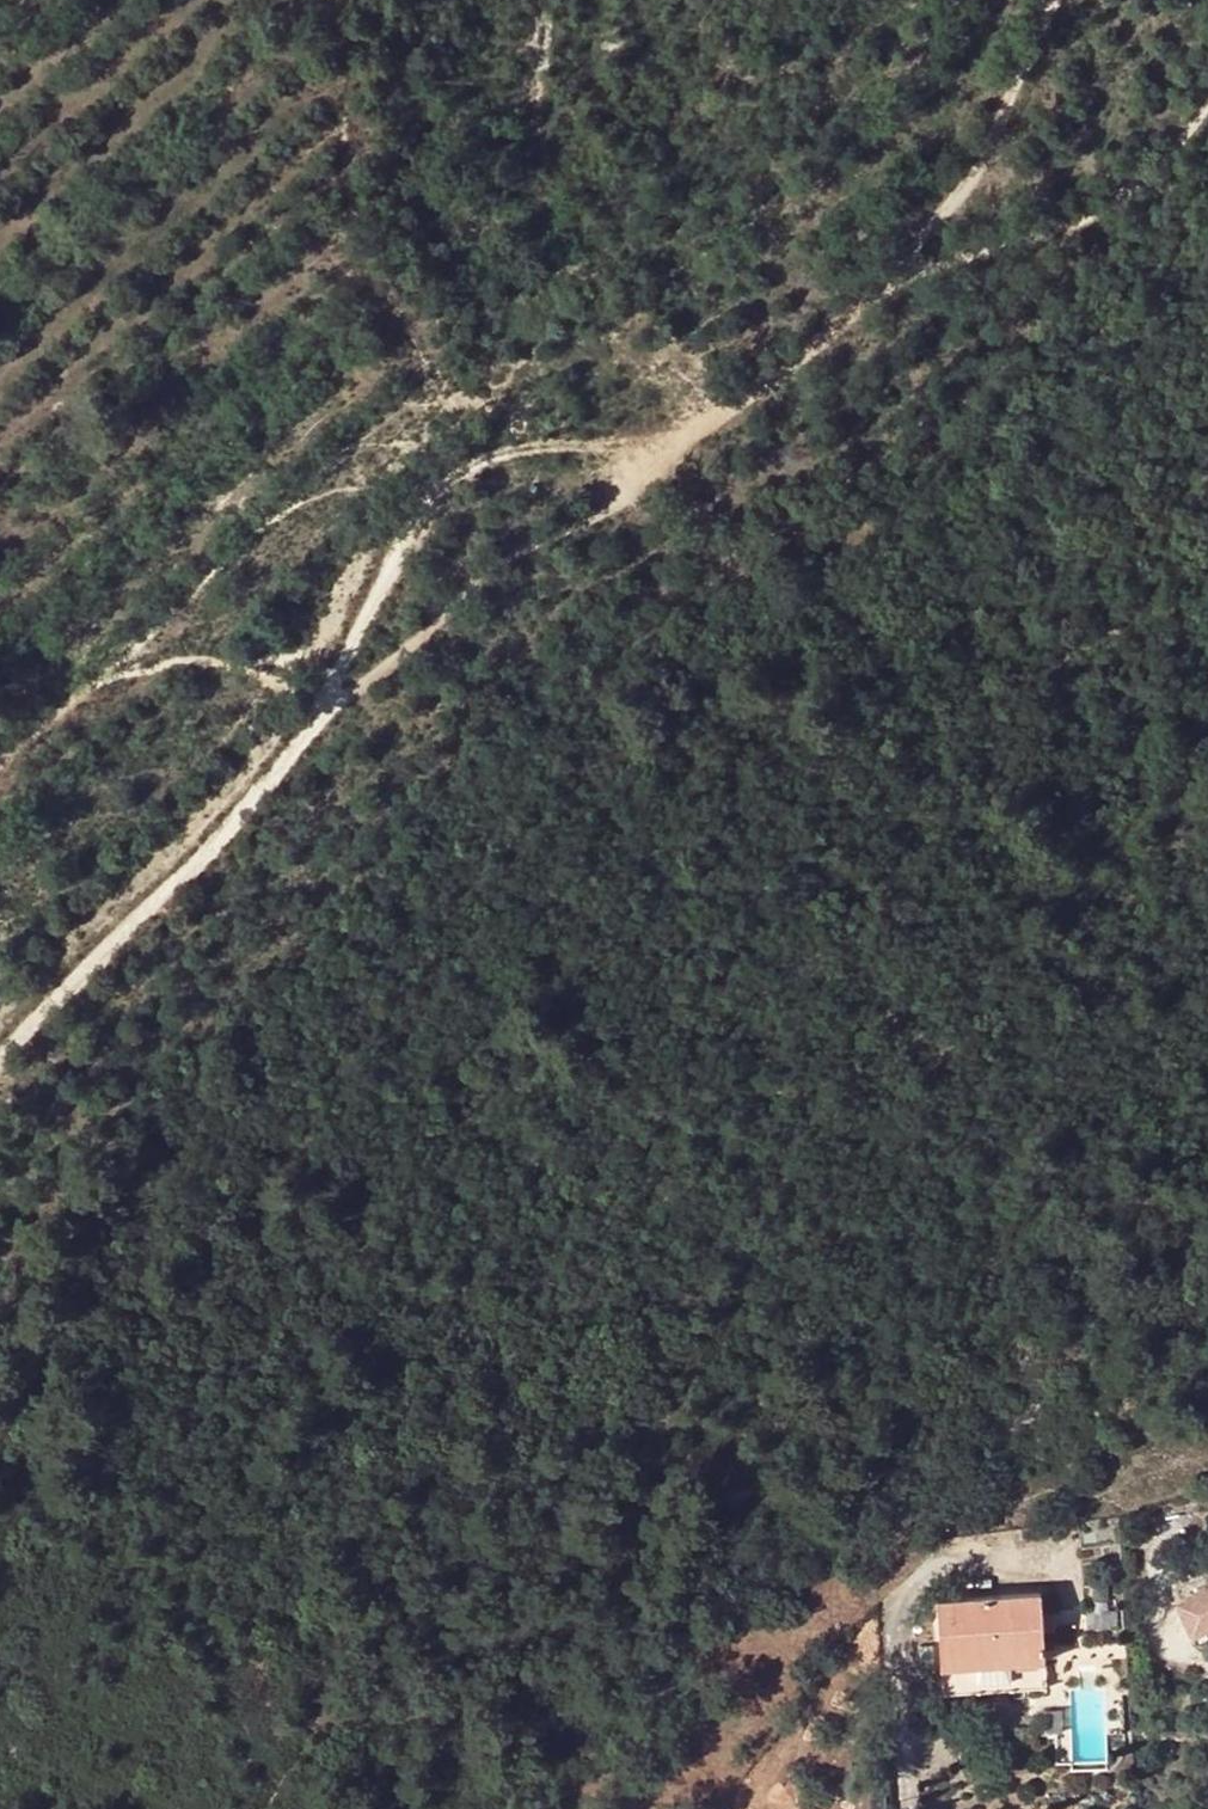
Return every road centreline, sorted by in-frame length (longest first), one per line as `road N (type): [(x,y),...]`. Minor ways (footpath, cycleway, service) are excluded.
road 1 (track): [(1058,0),(982,183),(905,272),(771,393),(625,504),(550,549),(272,769),(203,857),(48,994),(0,1059)]
road 2 (track): [(905,272),(1049,241),(1149,182),(1207,99)]

